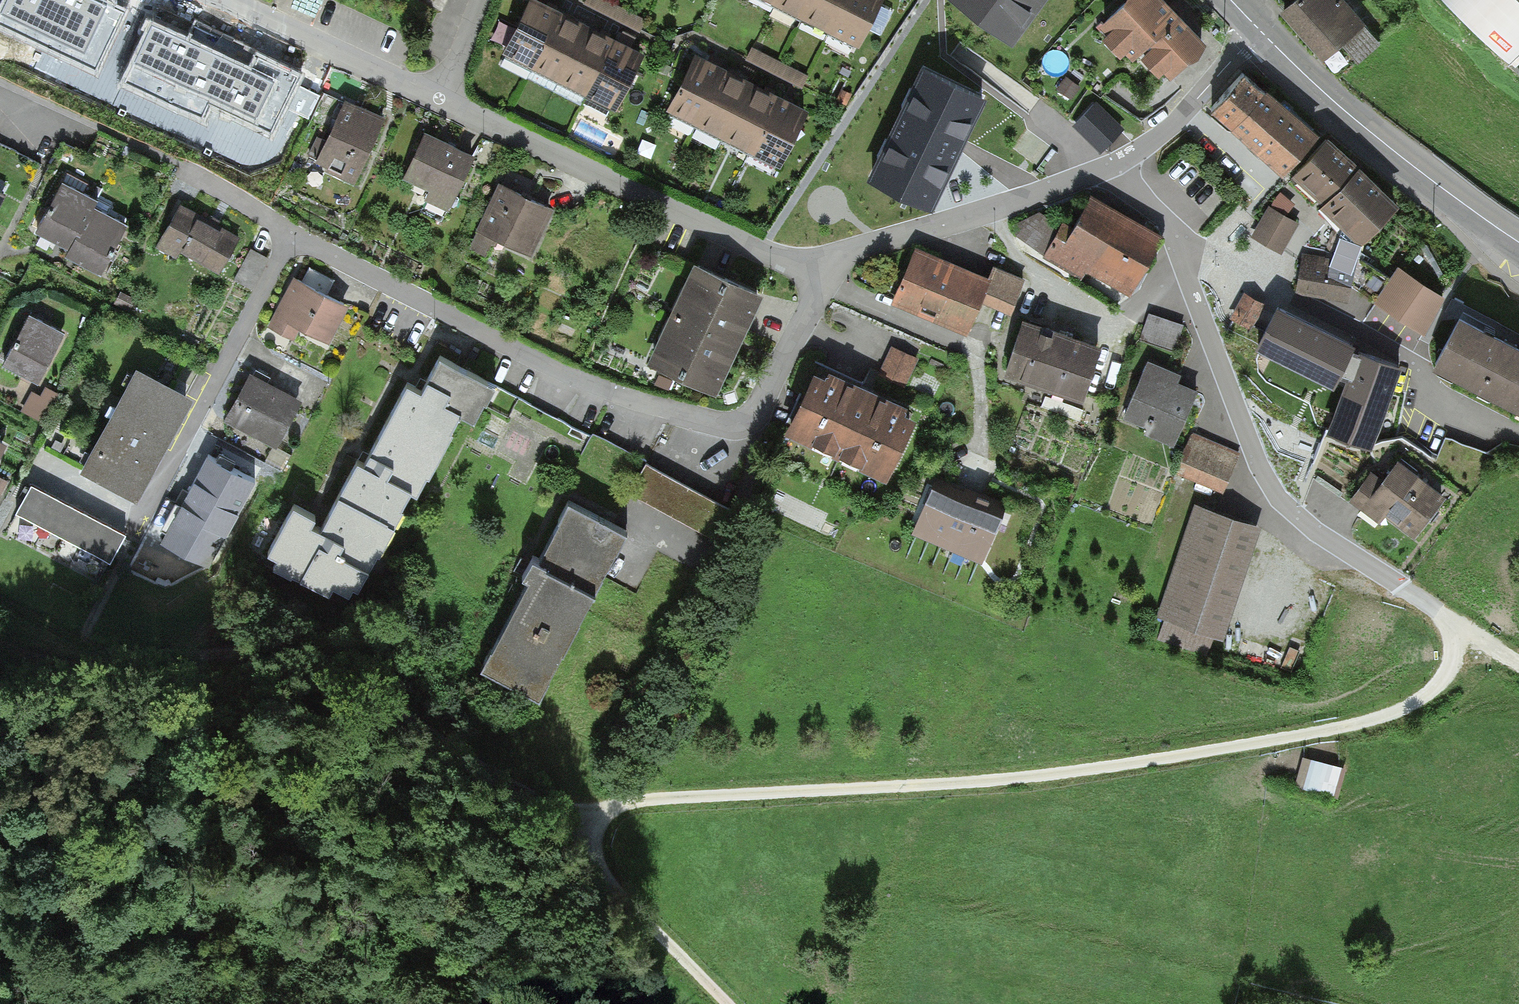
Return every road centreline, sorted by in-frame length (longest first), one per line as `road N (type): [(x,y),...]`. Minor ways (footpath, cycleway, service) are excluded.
road 1 (track): [(1458,632),(1444,680),(1402,709),(1327,730),(1040,776),(554,810)]
road 2 (residential): [(806,269),(815,289),(758,411),(726,423),(605,401),(287,238),(183,172)]
road 3 (track): [(554,810),(404,715),(298,663),(87,643),(0,603)]
road 4 (residential): [(1178,254),(1272,490),(1297,520),(1458,632)]
road 5 (track): [(263,656),(169,717),(100,779),(58,860),(32,965),(33,1003)]
road 6 (residential): [(438,98),(806,269)]
road 7 (residential): [(1178,254),(1219,256),(1418,362),(1431,394),(1518,435)]
road 8 (primary): [(1258,28),(1362,125),(1518,243)]
road 9 (residential): [(1106,166),(806,269)]
road 10 (track): [(729,1003),(616,896),(554,810)]
road 11 (residential): [(225,0),(438,98)]
road 12 (track): [(0,643),(86,664),(221,655)]
road 13 (residential): [(1258,28),(1164,133),(1106,166)]

